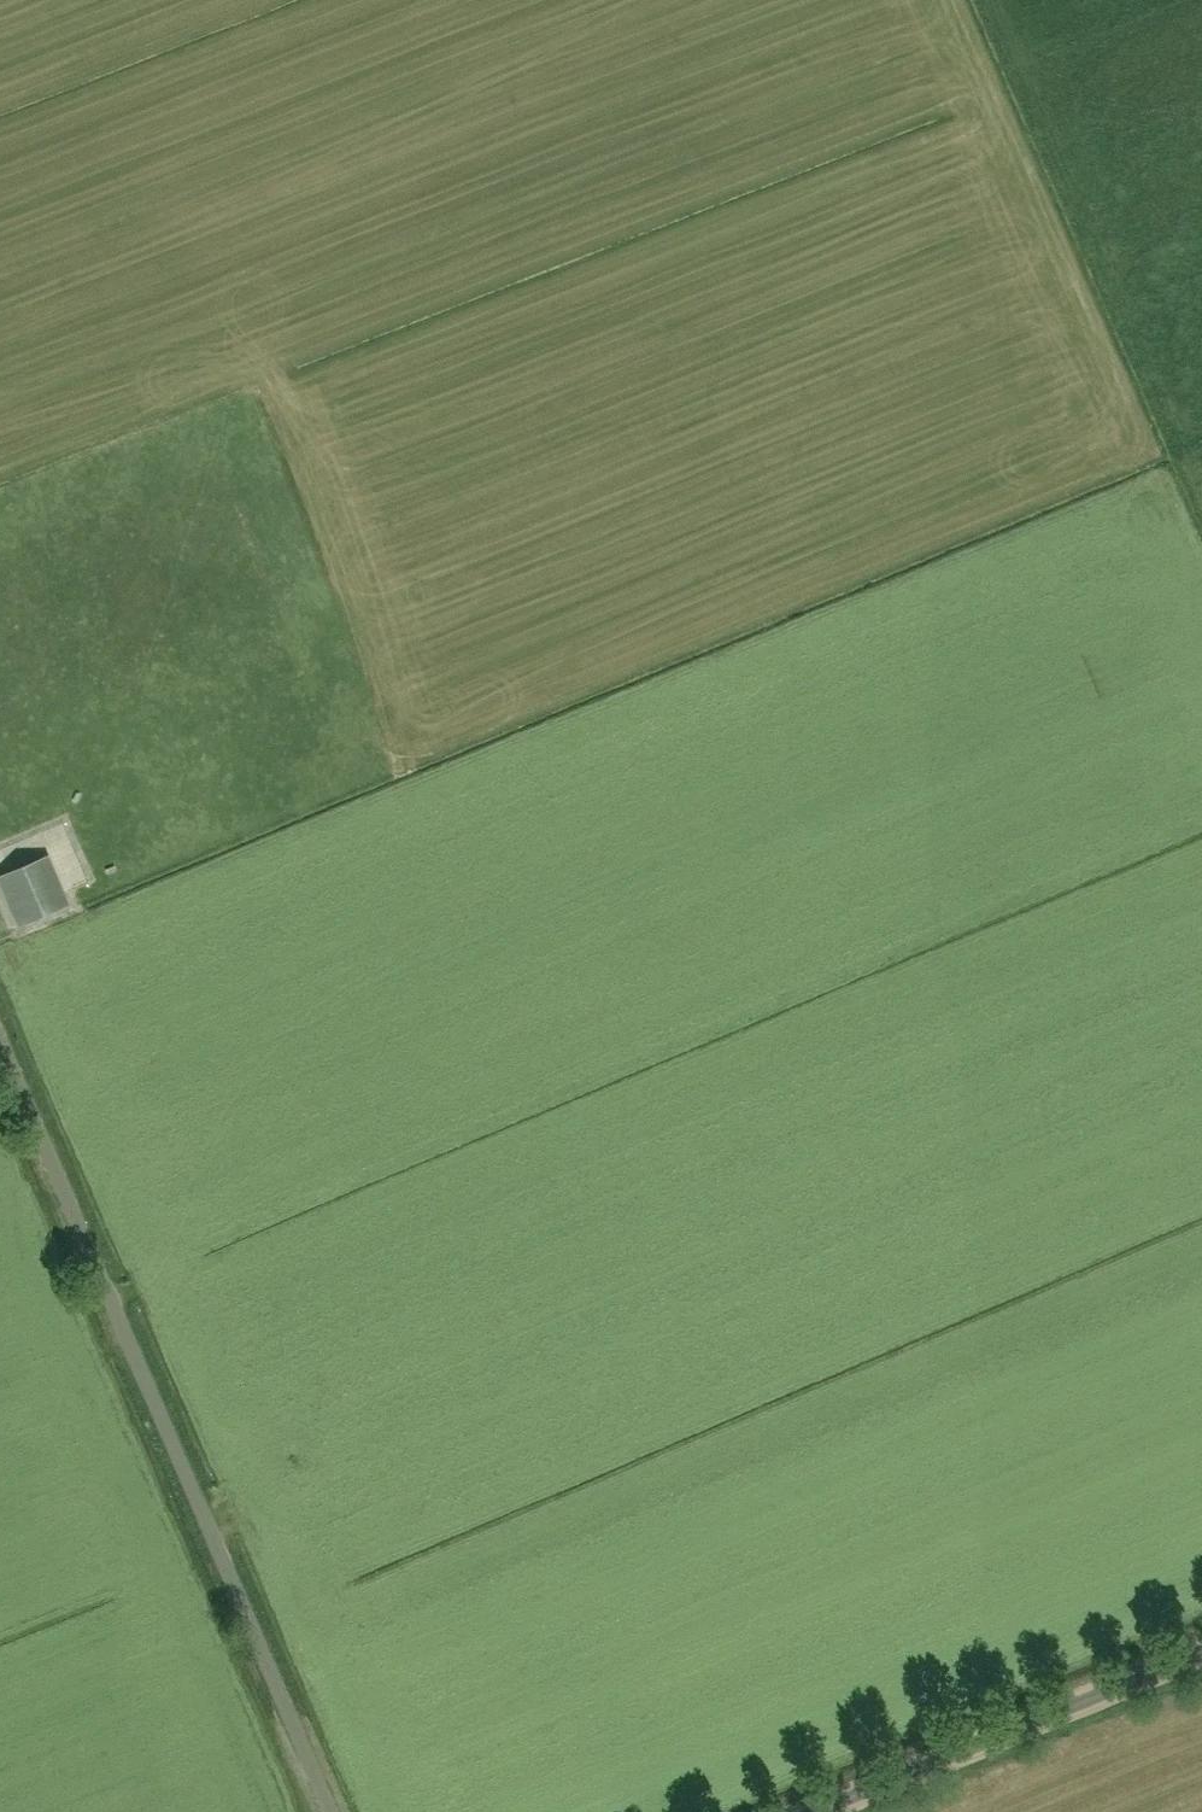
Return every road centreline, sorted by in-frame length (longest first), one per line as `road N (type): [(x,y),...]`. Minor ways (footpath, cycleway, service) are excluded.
road 1 (unclassified): [(329,1811),(0,1046)]
road 2 (unclassified): [(806,1811),(1201,1646)]

